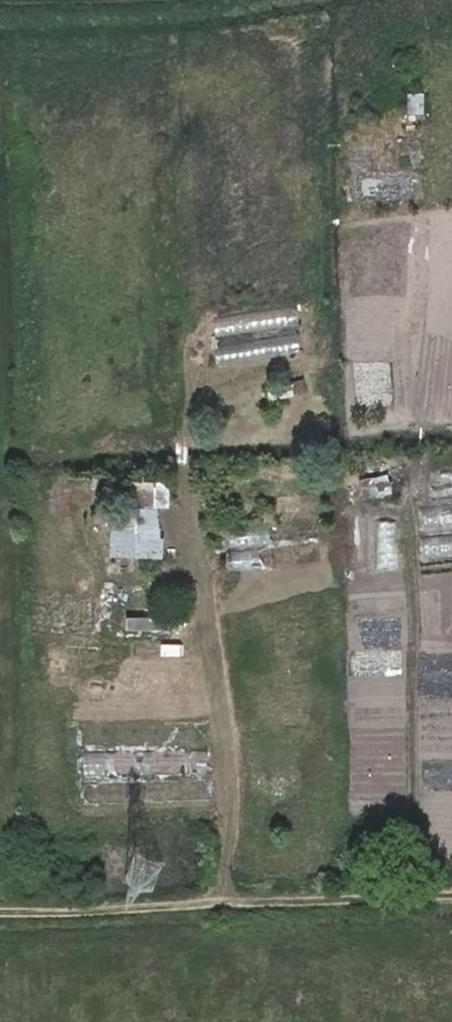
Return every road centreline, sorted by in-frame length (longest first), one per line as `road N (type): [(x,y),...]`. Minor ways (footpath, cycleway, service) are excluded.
road 1 (track): [(0,909),(451,892)]

